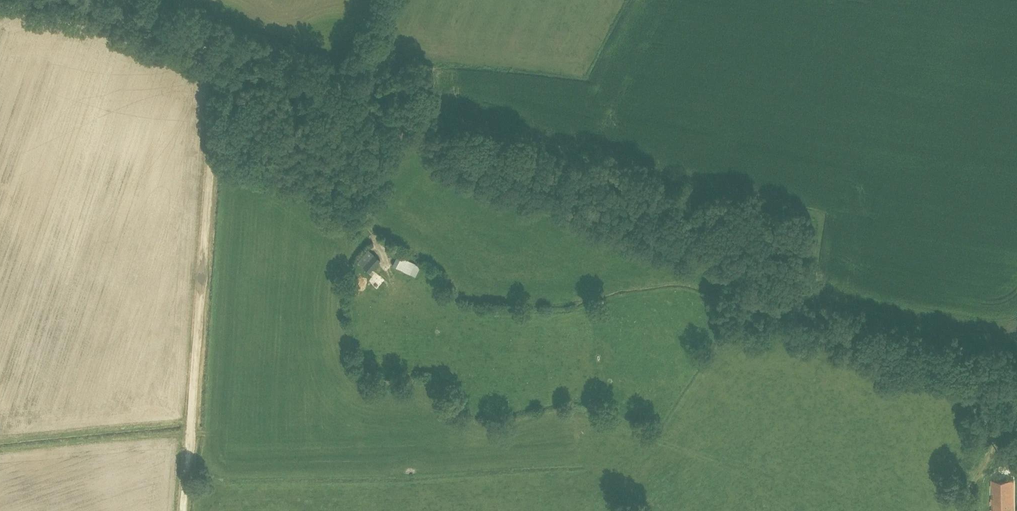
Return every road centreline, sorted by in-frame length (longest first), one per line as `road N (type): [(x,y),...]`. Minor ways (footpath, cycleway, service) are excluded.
road 1 (track): [(178,510),(214,54)]
road 2 (track): [(214,54),(370,114),(411,149)]
road 3 (track): [(214,54),(73,0)]

